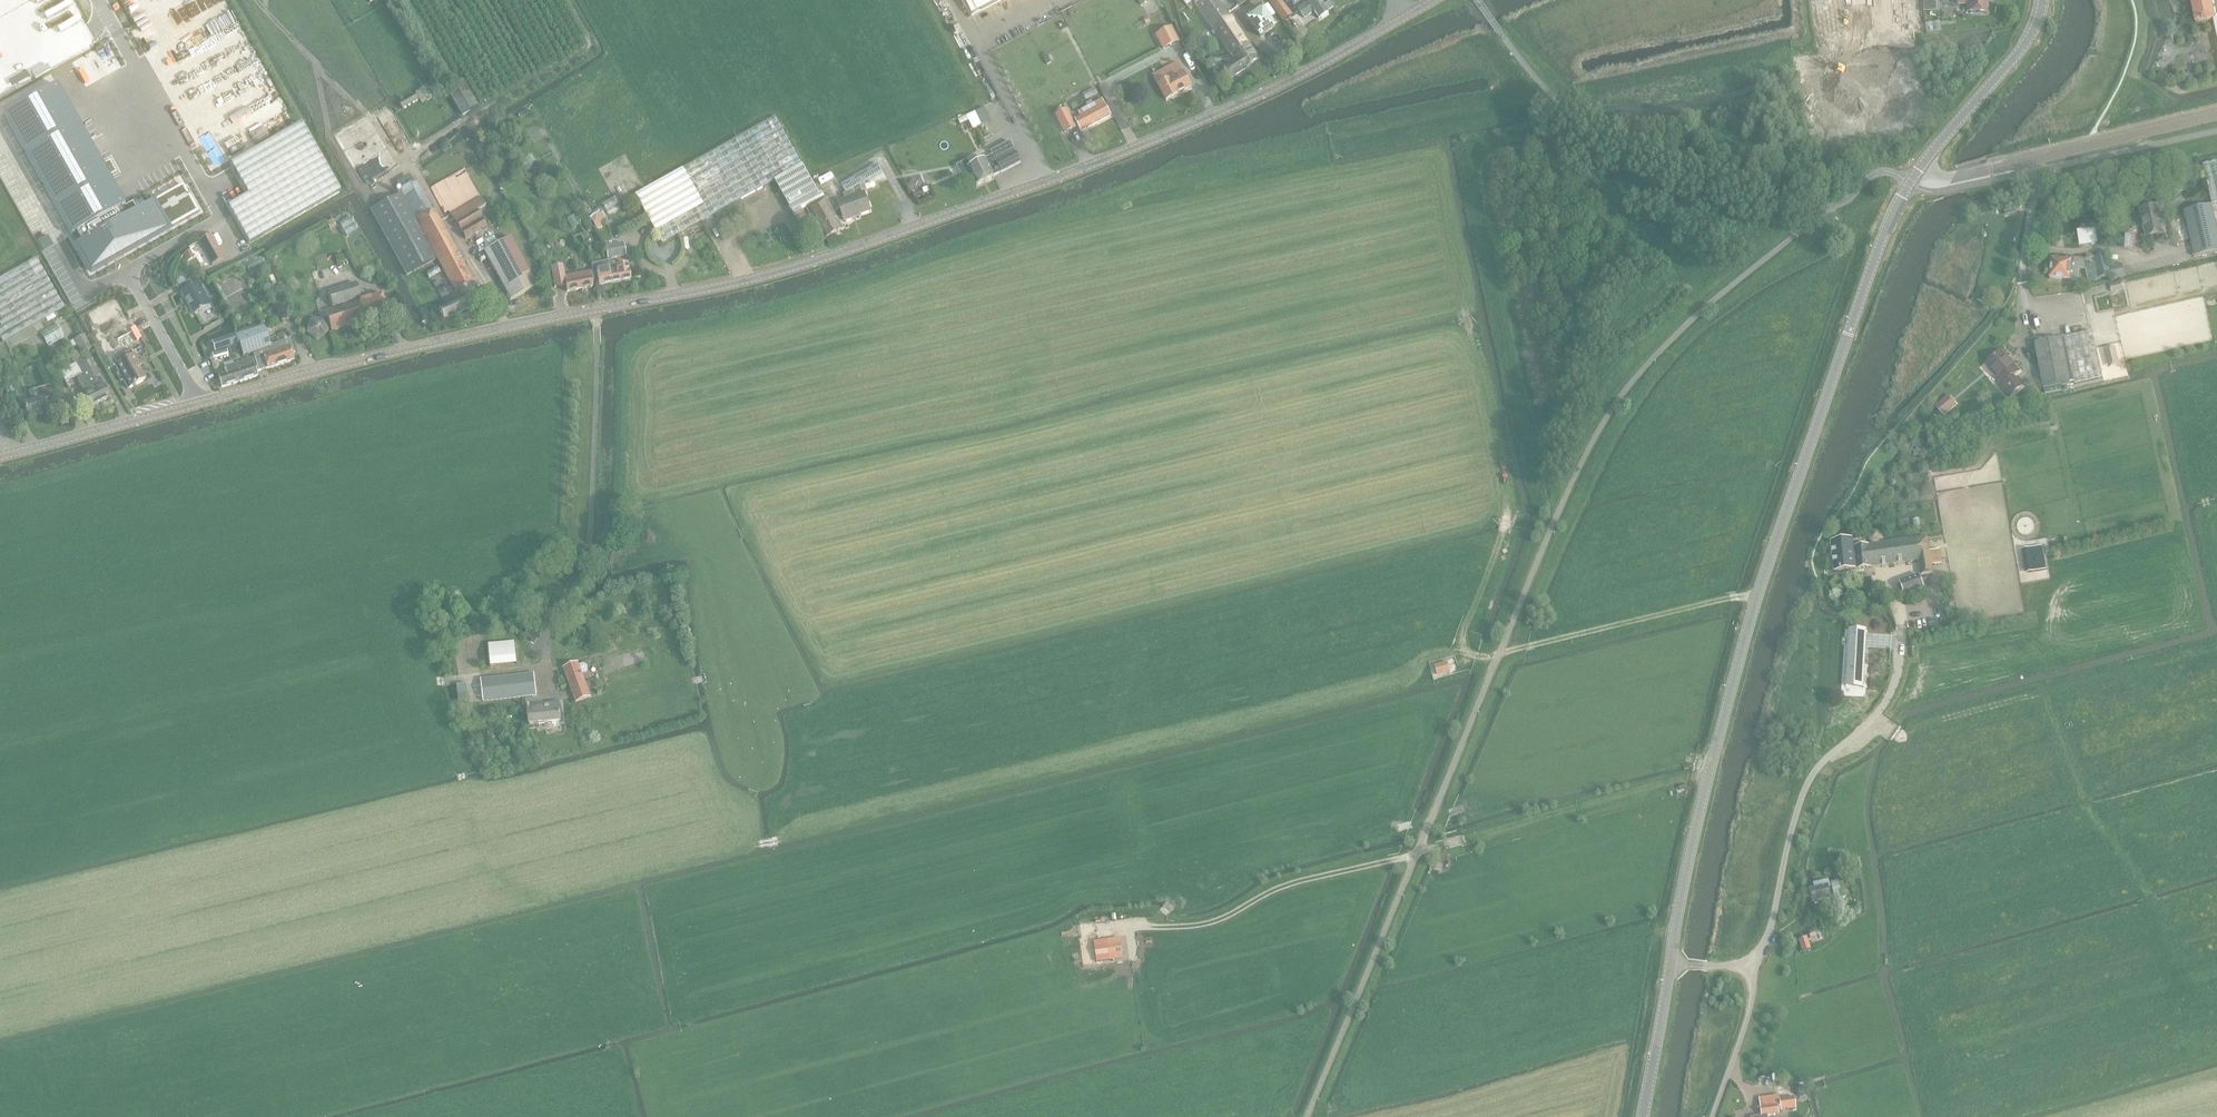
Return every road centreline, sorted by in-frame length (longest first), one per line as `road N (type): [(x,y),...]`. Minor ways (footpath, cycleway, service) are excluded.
road 1 (tertiary): [(1435,0),(1293,81),(1137,151),(834,255),(351,364),(0,453)]
road 2 (track): [(1466,303),(1508,506),(1461,641),(1466,652),(1417,662),(1400,680),(540,896),(496,879),(454,751)]
road 3 (secondary): [(1669,965),(1710,766),(1768,561),(1875,253),(1923,166)]
road 4 (track): [(1131,954),(1128,927),(1207,925),(1279,888),(1708,777)]
road 5 (track): [(1333,844),(1687,760),(1710,766)]
road 6 (unclassified): [(1755,967),(1797,810),(1818,766),(1889,700),(1901,635)]
road 7 (track): [(1466,652),(1476,656),(1759,595)]
road 8 (secondary): [(1923,166),(2033,34),(2045,0)]
road 9 (unclassified): [(1713,1116),(1755,967)]
road 10 (secondary): [(1643,1116),(1669,965)]
road 11 (residential): [(2083,146),(2216,114)]
road 12 (residential): [(2039,158),(1951,180),(1923,166)]

